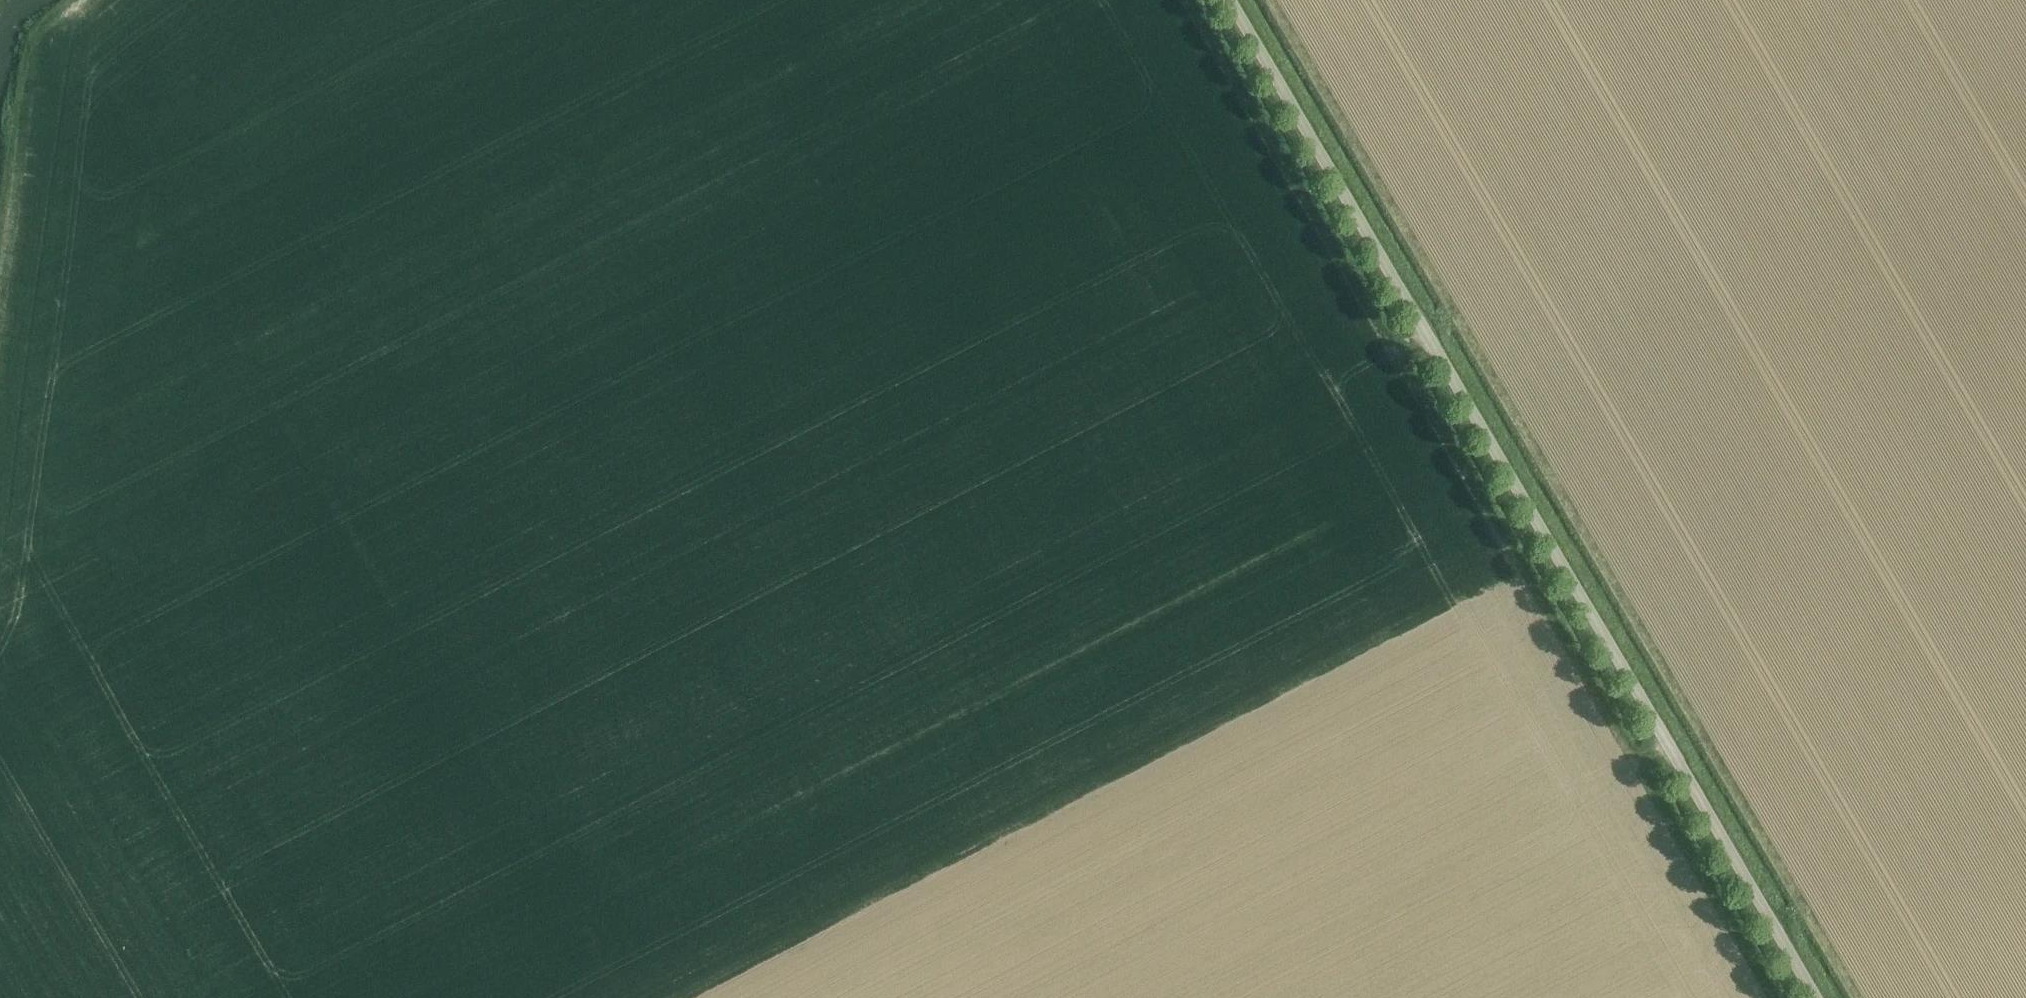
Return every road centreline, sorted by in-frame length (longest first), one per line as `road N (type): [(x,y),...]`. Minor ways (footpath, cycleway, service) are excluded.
road 1 (unclassified): [(1815,997),(1231,0)]

